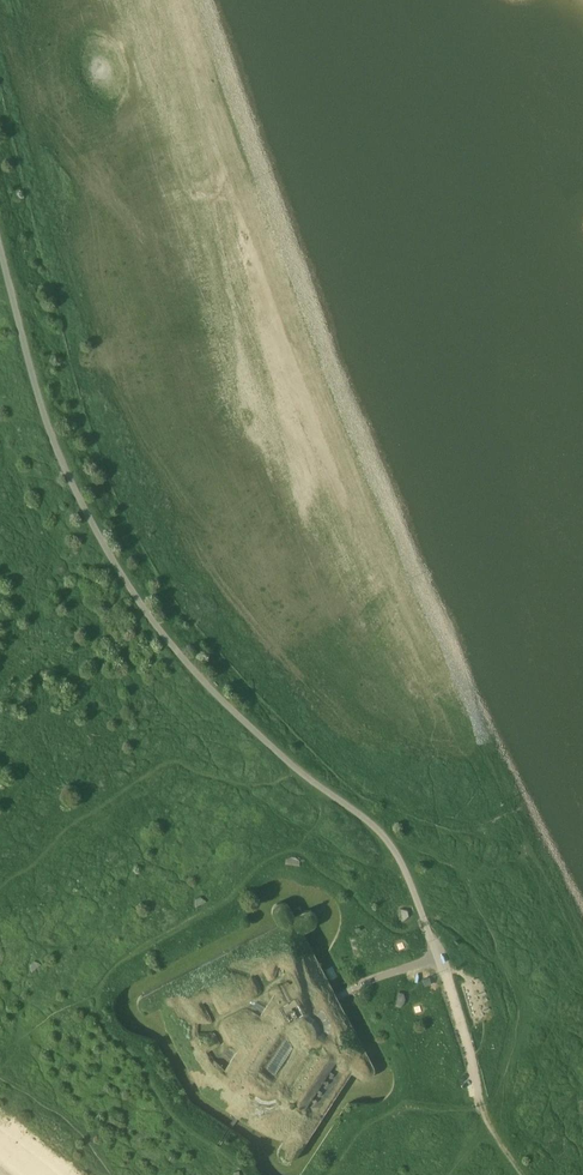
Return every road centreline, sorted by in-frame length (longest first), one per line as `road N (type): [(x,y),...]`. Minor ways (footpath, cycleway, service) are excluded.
road 1 (track): [(360,565),(412,729),(432,826),(402,860)]

